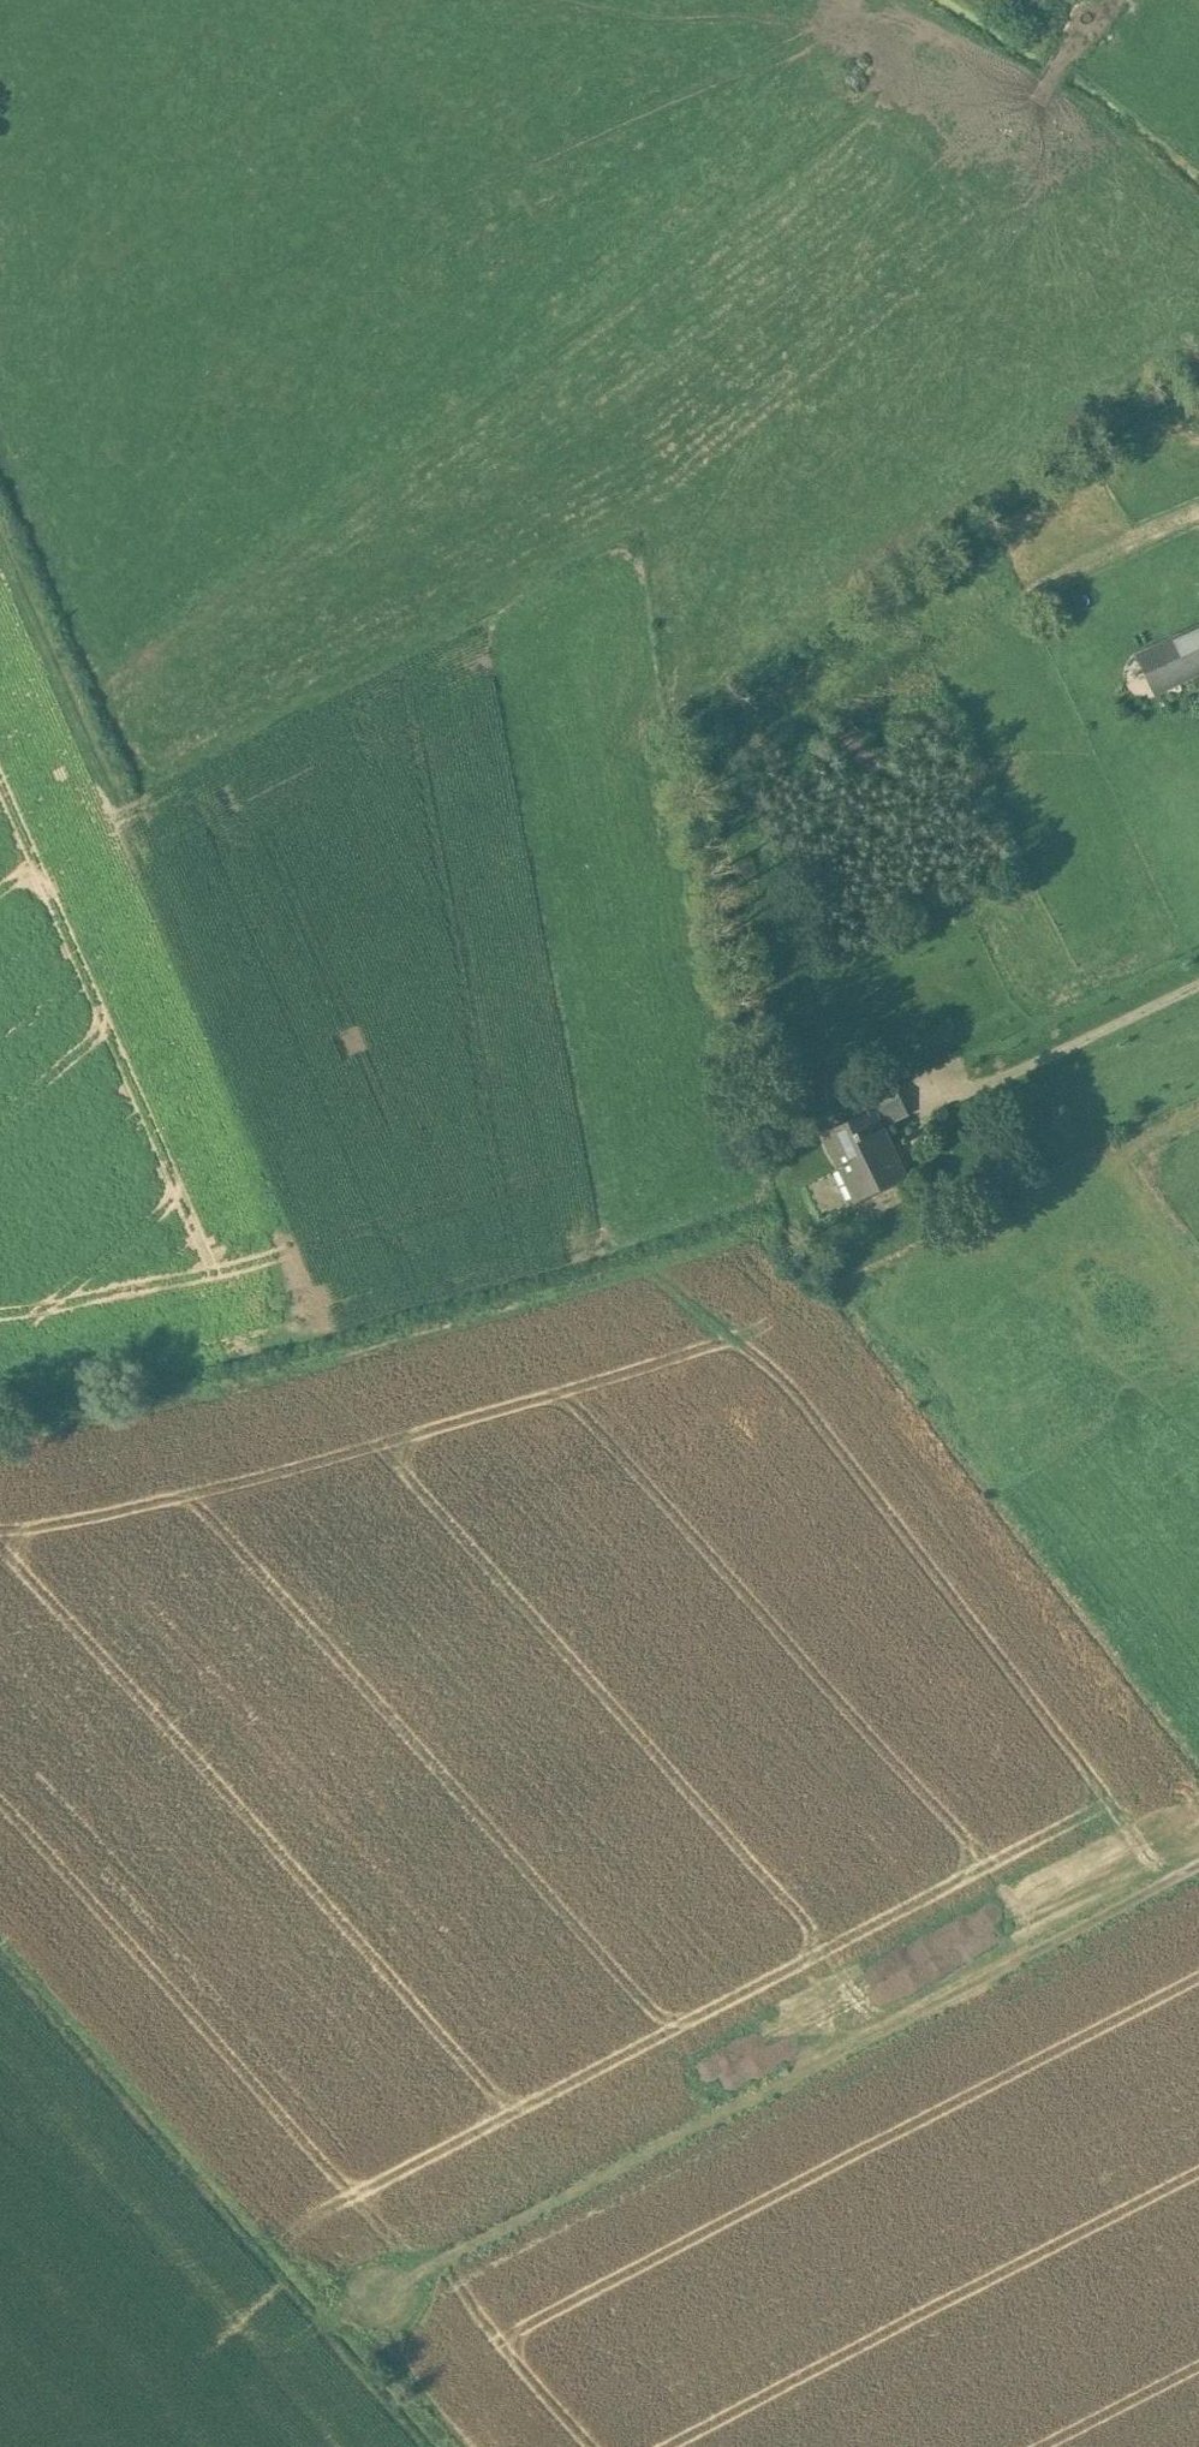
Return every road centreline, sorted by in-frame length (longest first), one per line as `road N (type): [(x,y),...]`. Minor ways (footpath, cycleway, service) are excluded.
road 1 (track): [(1198,1875),(375,2302)]
road 2 (track): [(0,512),(32,592),(120,755),(151,890),(286,1362)]
road 3 (track): [(1112,0),(1029,110)]

